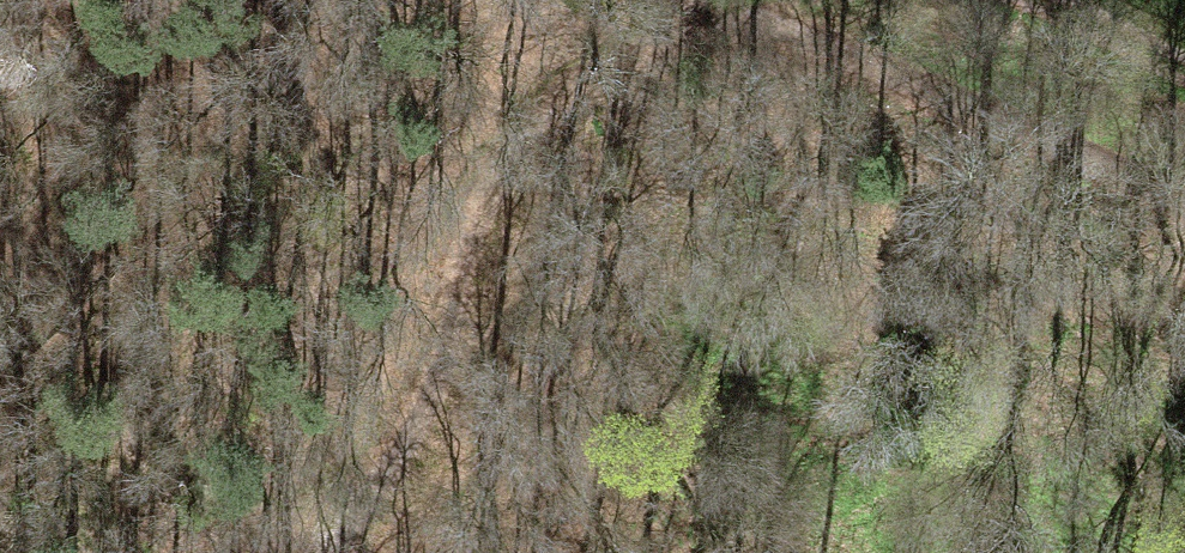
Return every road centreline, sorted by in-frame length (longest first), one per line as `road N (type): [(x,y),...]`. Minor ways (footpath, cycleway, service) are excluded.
road 1 (track): [(393,481),(438,477),(463,463),(488,436),(550,316),(602,248),(663,203),(703,188),(887,225),(969,228),(1123,259),(1184,289)]
road 2 (track): [(348,552),(446,382),(475,252),(520,156),(555,117),(717,7)]
road 3 (track): [(1184,200),(717,7)]
road 4 (track): [(1184,78),(1033,0)]

